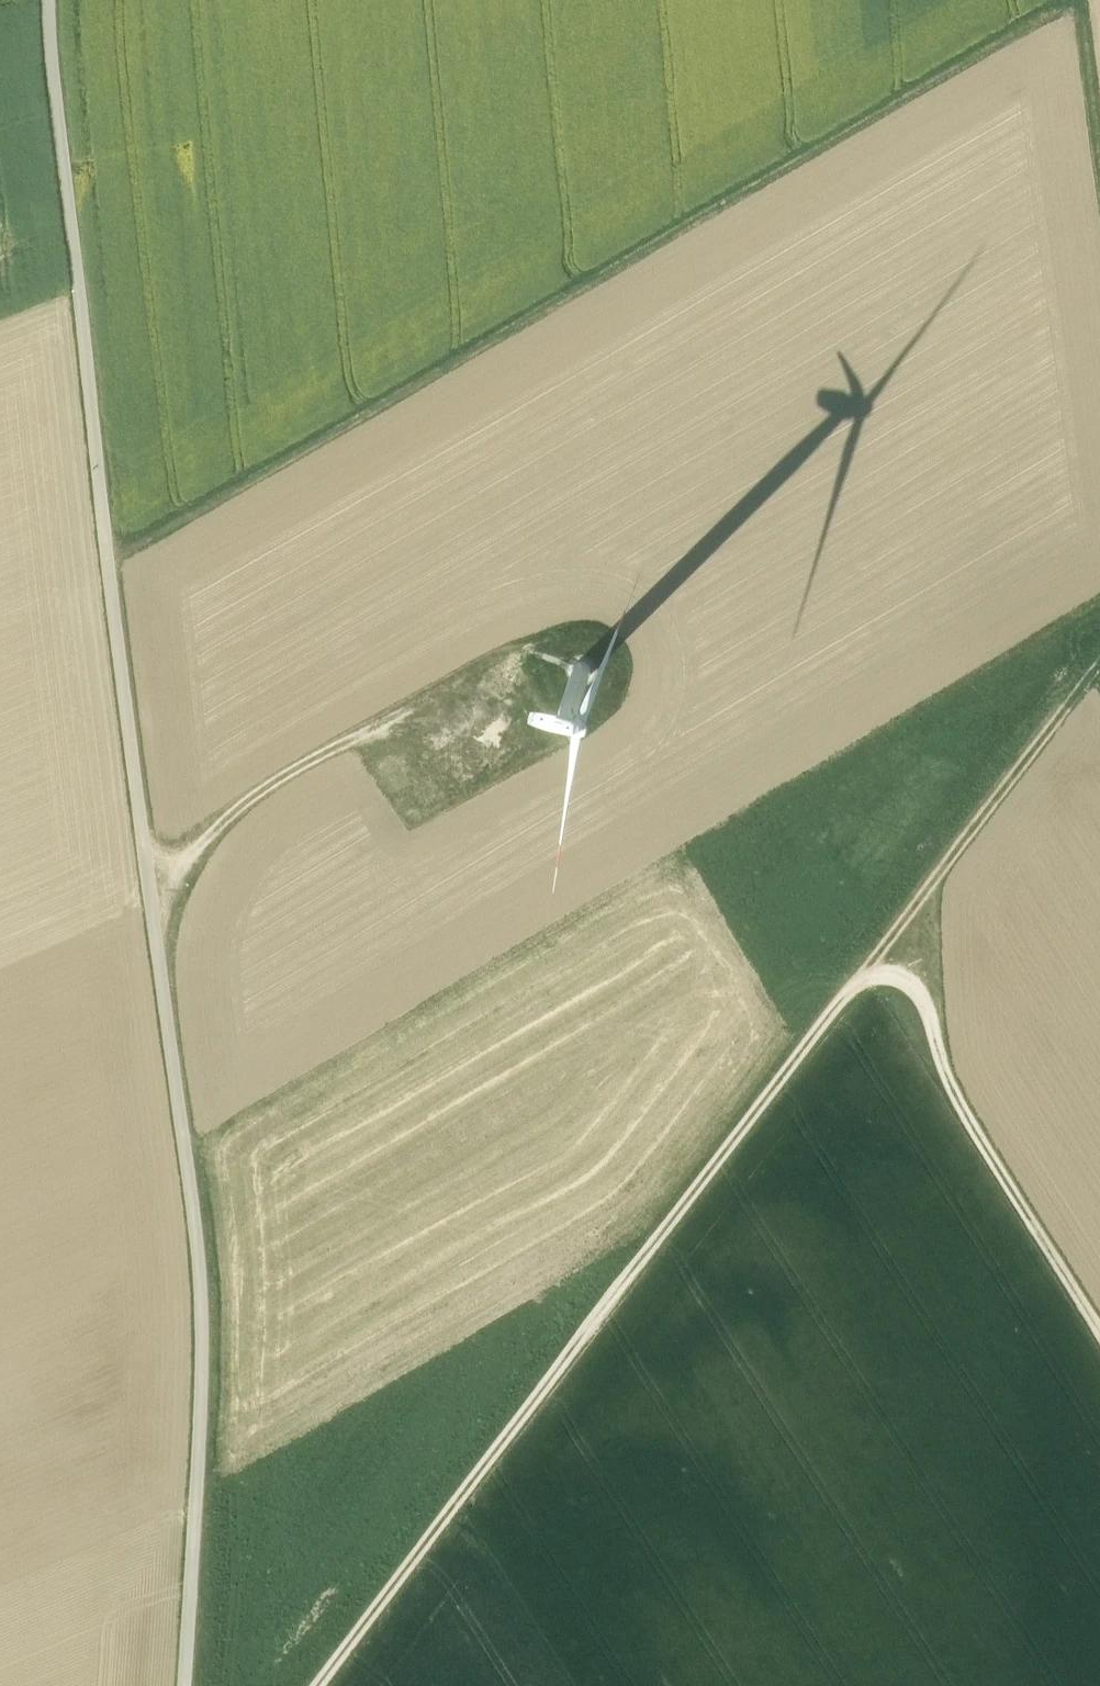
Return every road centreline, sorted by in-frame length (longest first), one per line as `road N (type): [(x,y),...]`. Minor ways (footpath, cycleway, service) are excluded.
road 1 (track): [(47,0),(108,563),(202,1303),(185,1685)]
road 2 (track): [(319,1685),(1099,660)]
road 3 (track): [(1066,0),(108,563)]
road 4 (track): [(881,949),(920,990),(933,1016),(946,1086),(1099,1330)]
road 5 (track): [(154,907),(216,819),(343,746)]
road 6 (track): [(1099,151),(1079,0)]

